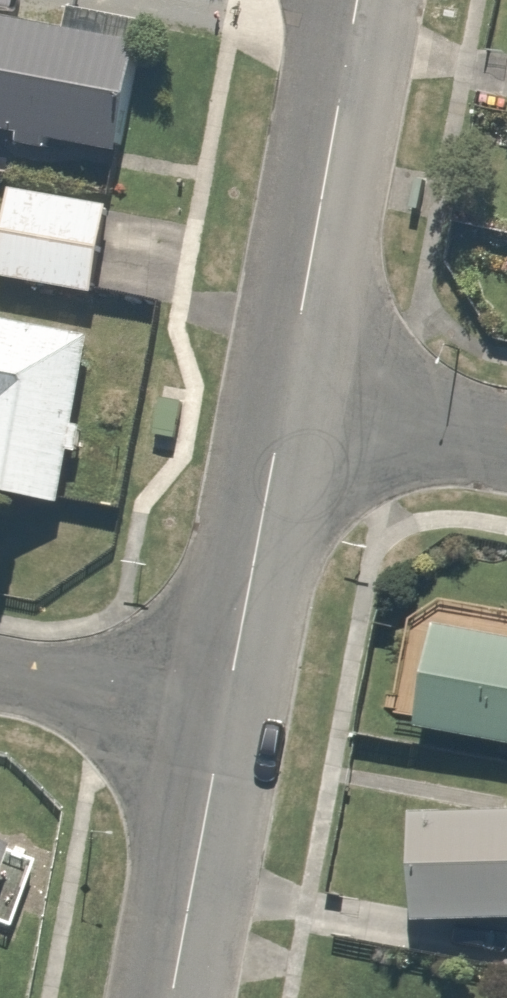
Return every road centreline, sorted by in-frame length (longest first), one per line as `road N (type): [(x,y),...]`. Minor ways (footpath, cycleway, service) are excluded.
road 1 (residential): [(360,0),(281,413)]
road 2 (residential): [(281,413),(228,726)]
road 3 (residential): [(228,726),(176,997)]
road 4 (residential): [(0,683),(228,726)]
road 5 (residential): [(506,457),(281,413)]

